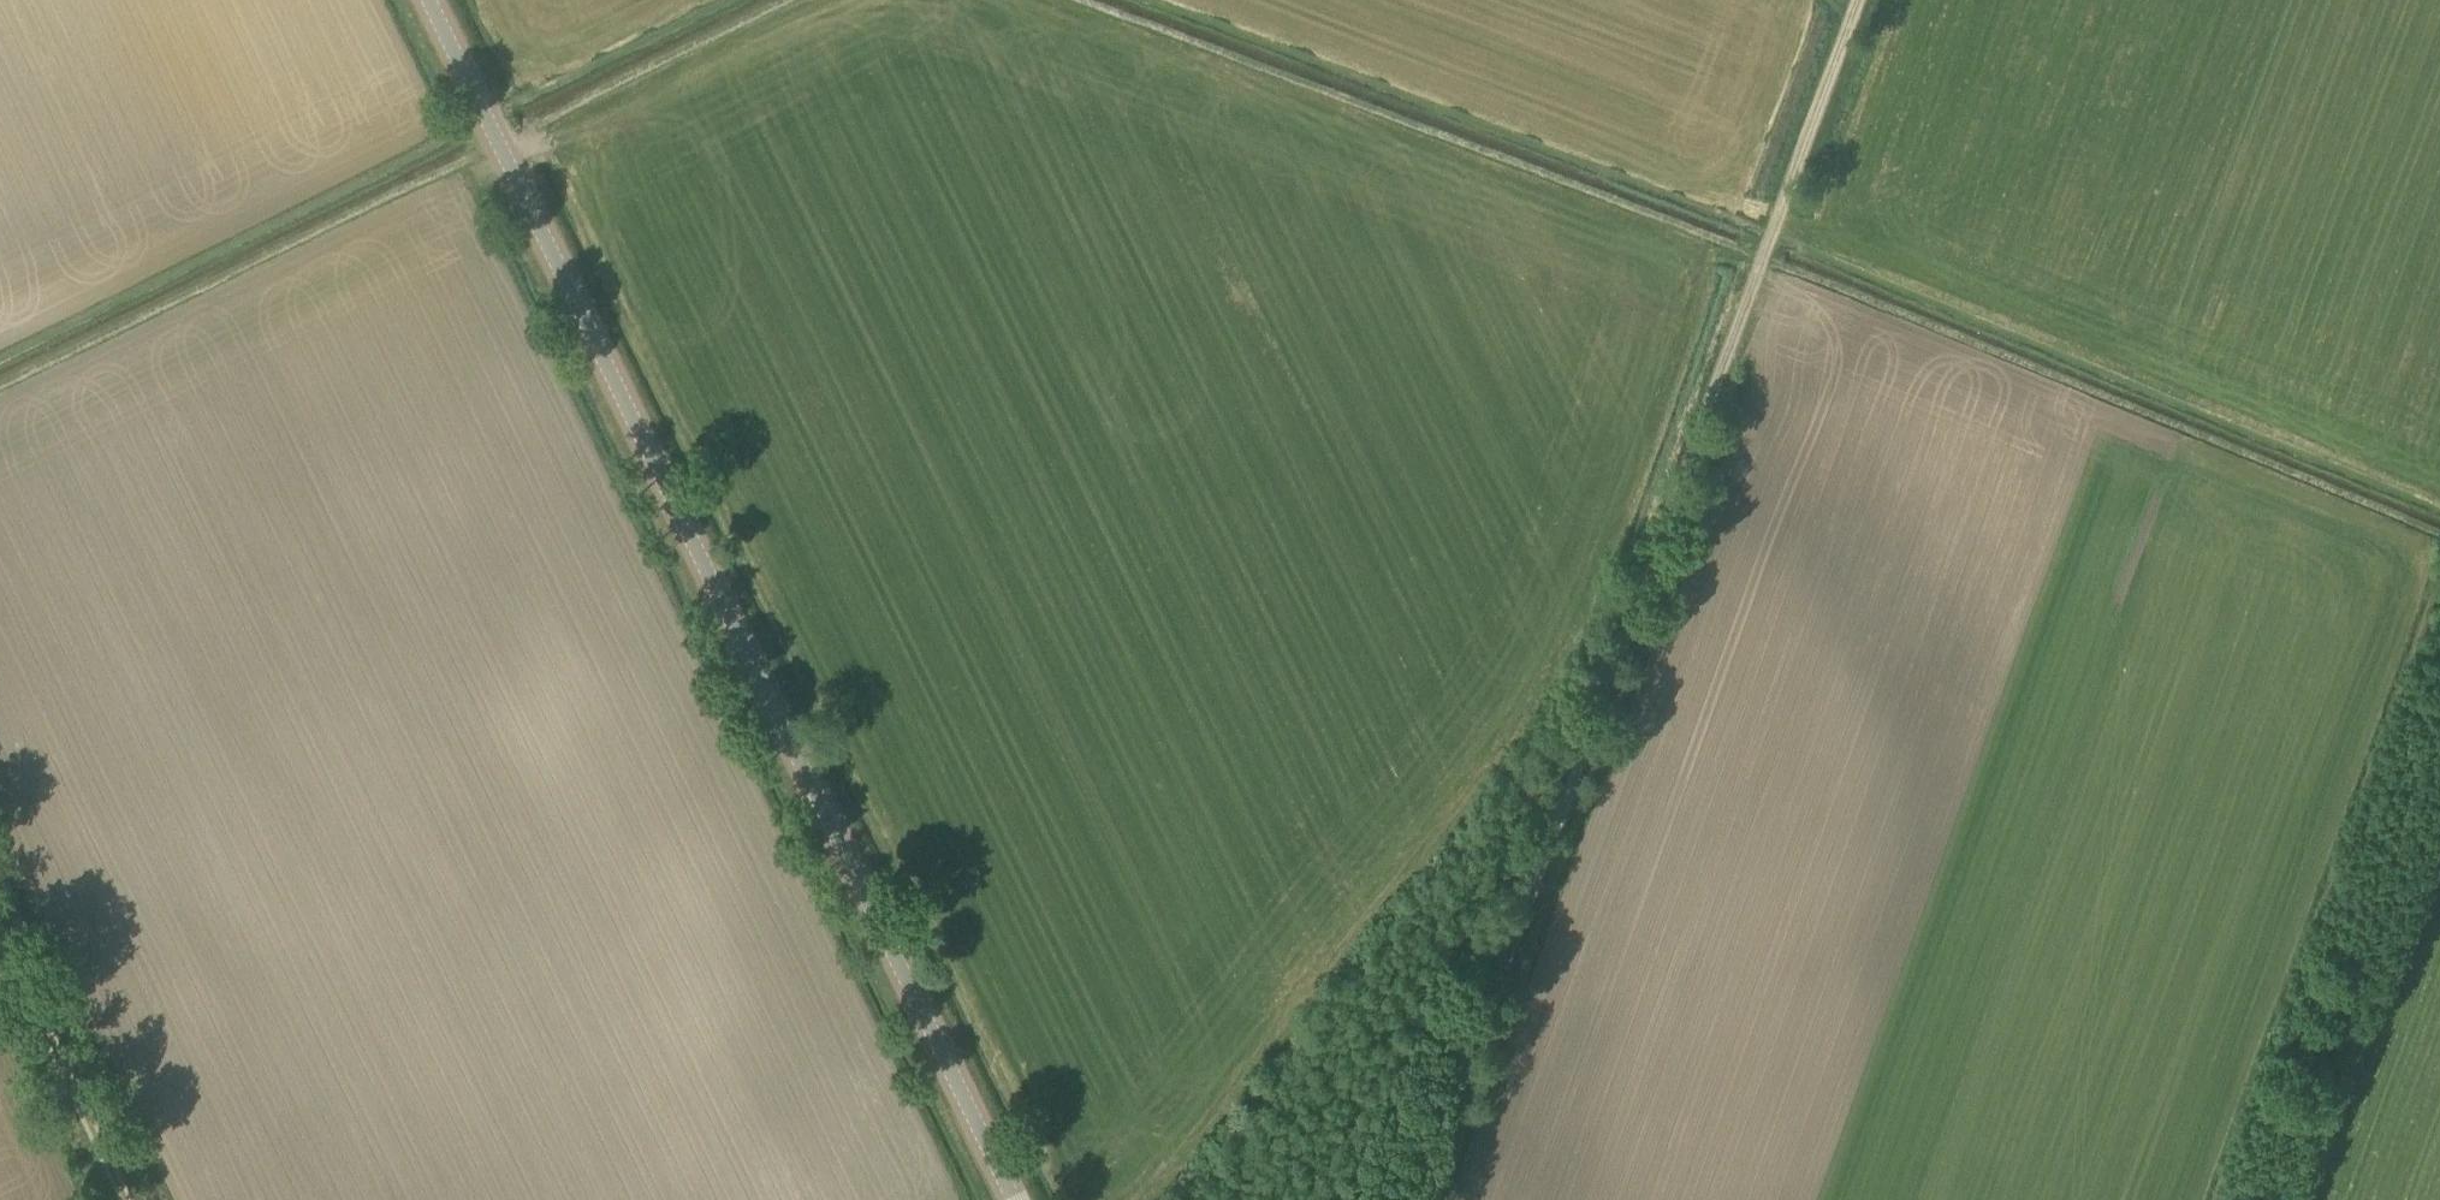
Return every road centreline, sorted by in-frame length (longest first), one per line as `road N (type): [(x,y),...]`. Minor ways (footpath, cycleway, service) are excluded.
road 1 (secondary): [(1014,1199),(432,0)]
road 2 (track): [(1424,1199),(1868,0)]
road 3 (track): [(128,1199),(0,920)]

